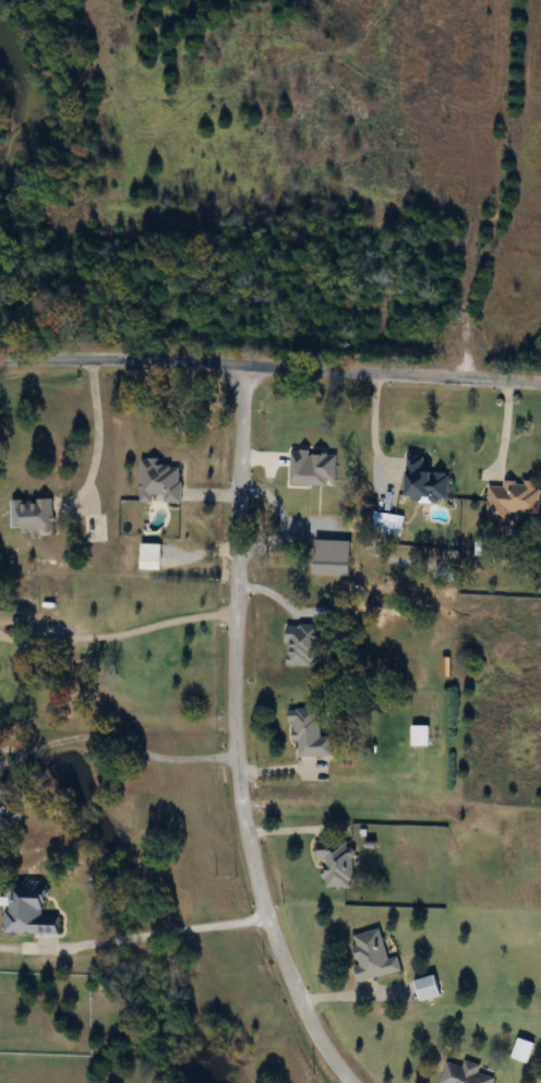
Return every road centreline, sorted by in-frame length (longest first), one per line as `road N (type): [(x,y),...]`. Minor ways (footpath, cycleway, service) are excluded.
road 1 (residential): [(350,1082),(289,975),(257,887),(236,789),(230,694),(247,366)]
road 2 (residential): [(0,362),(156,361),(540,385)]

